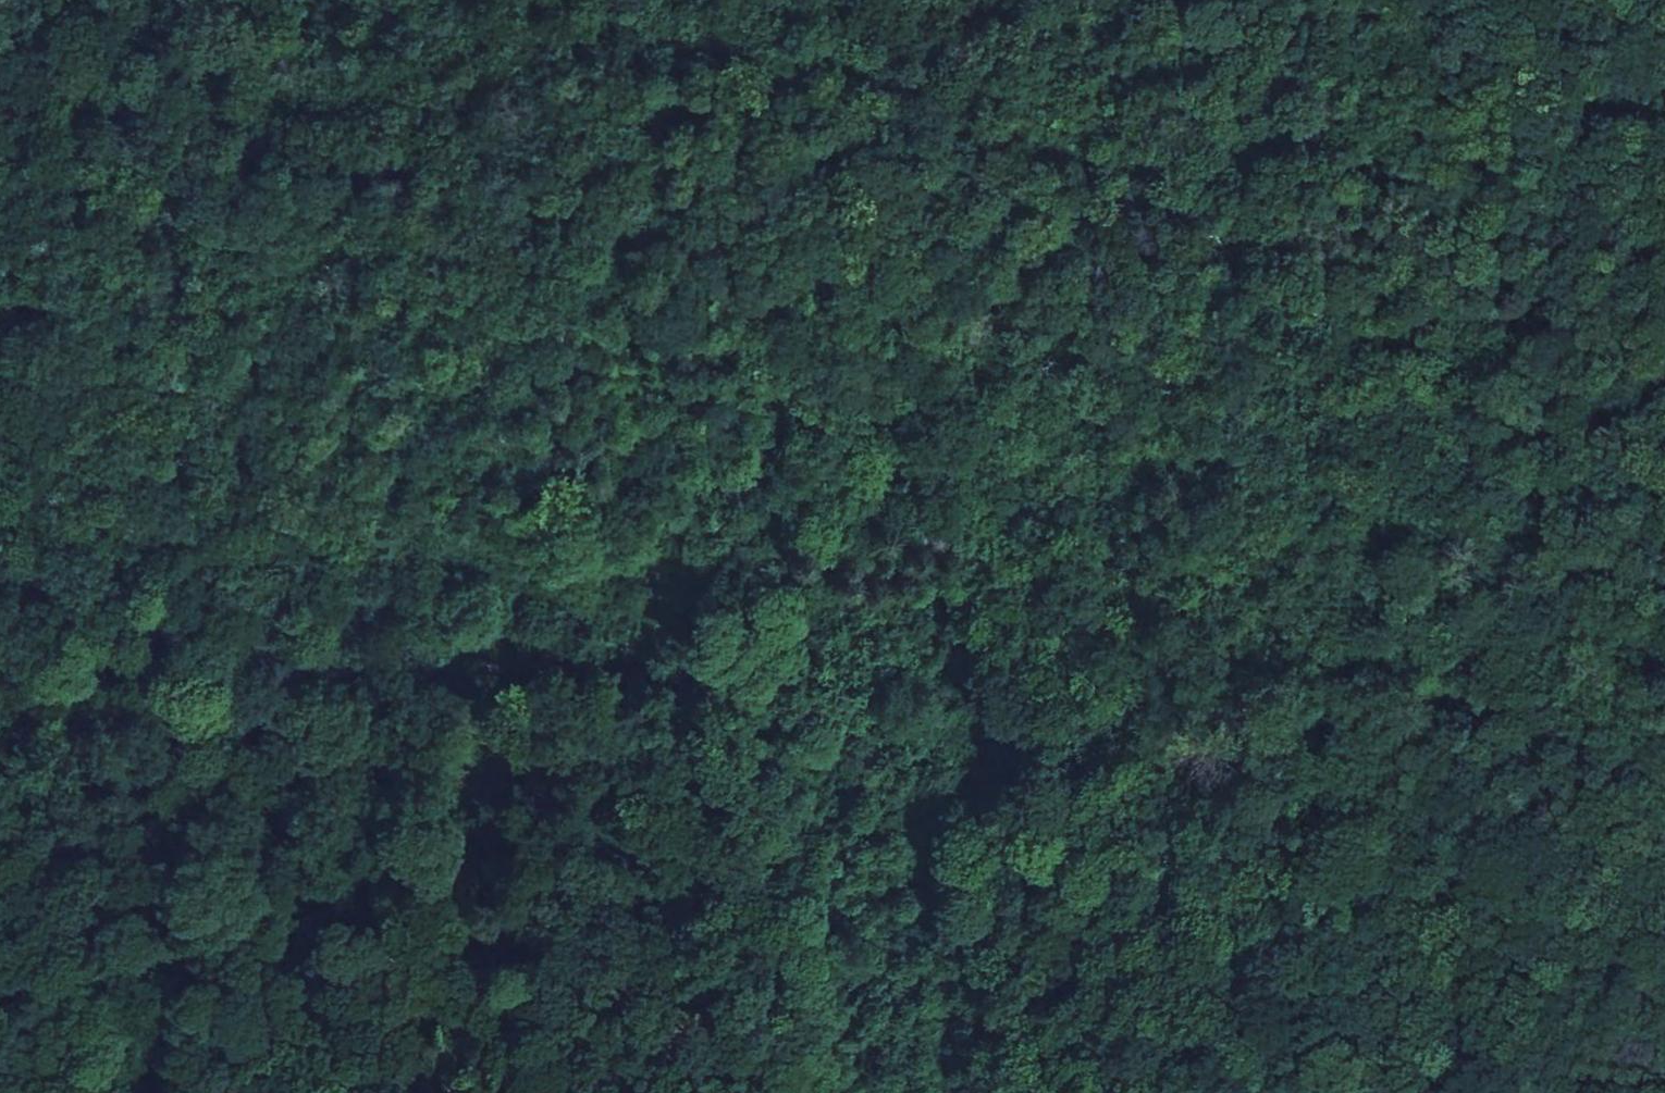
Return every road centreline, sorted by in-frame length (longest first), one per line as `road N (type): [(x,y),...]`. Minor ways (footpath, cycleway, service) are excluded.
road 1 (track): [(0,676),(197,690),(397,659),(726,701),(871,738),(933,805),(967,933),(982,1092)]

